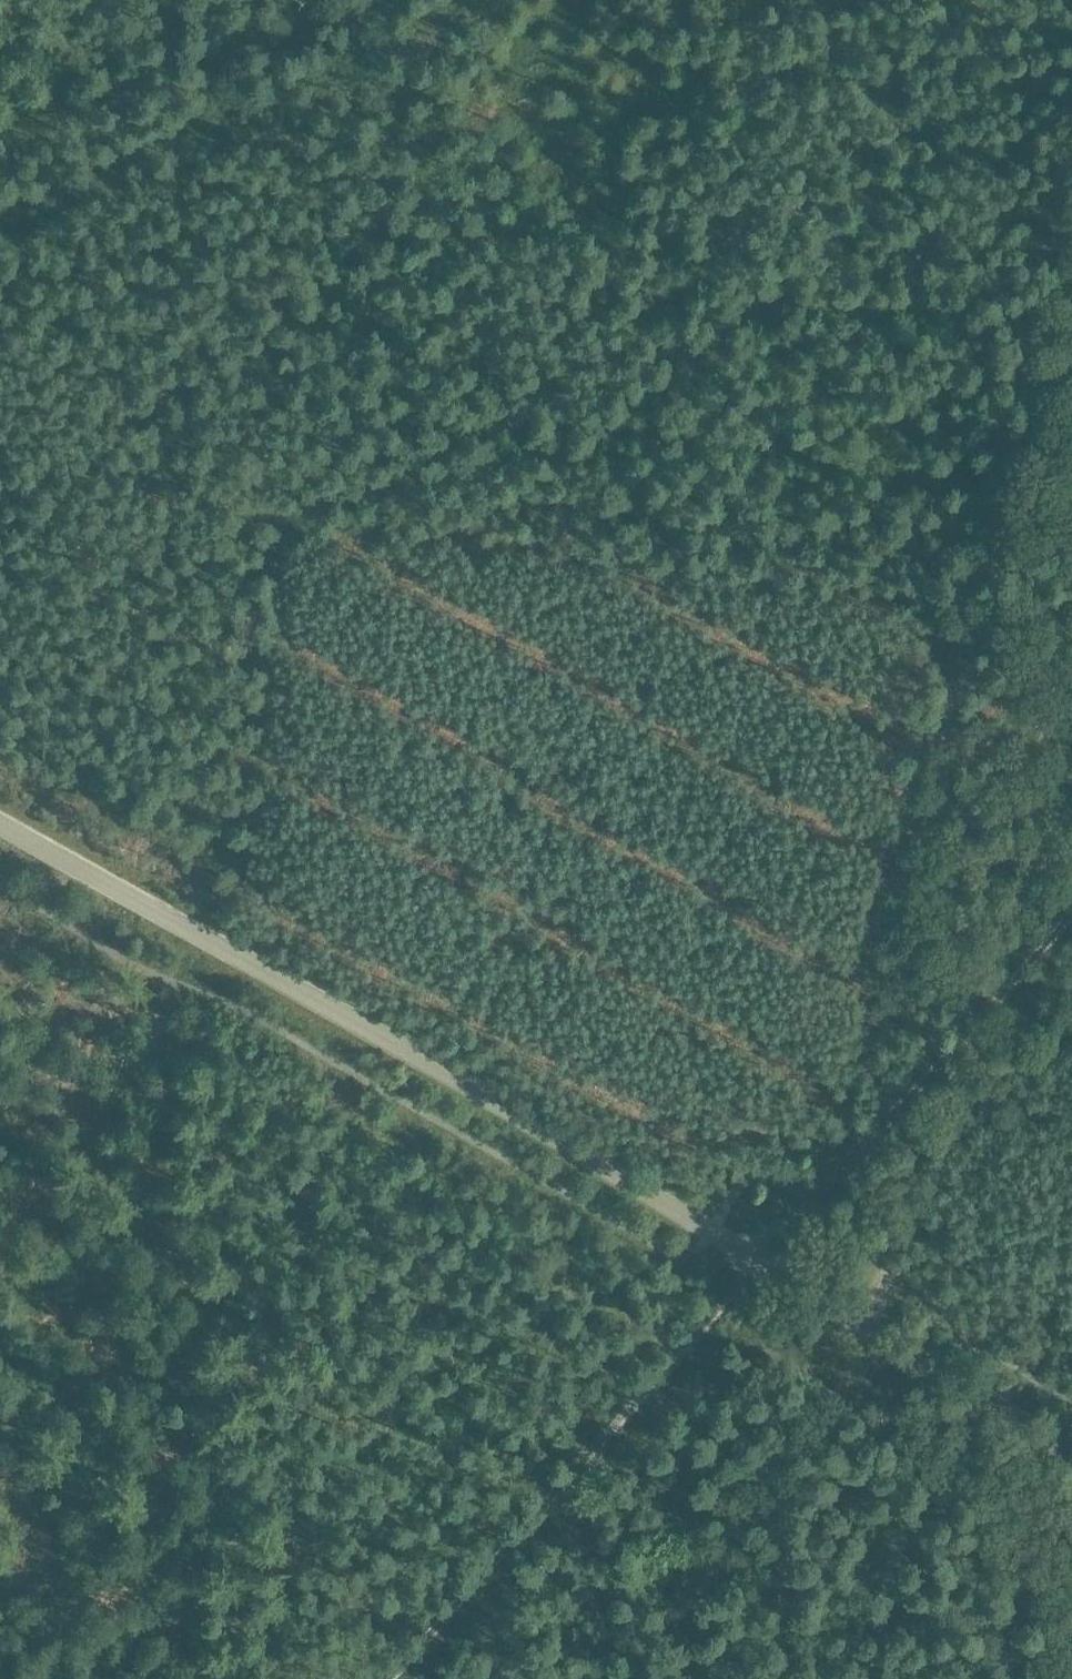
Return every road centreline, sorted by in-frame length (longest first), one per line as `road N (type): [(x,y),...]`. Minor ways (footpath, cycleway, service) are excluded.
road 1 (tertiary): [(1071,1452),(407,1053),(0,823)]
road 2 (track): [(1071,903),(400,1678)]

